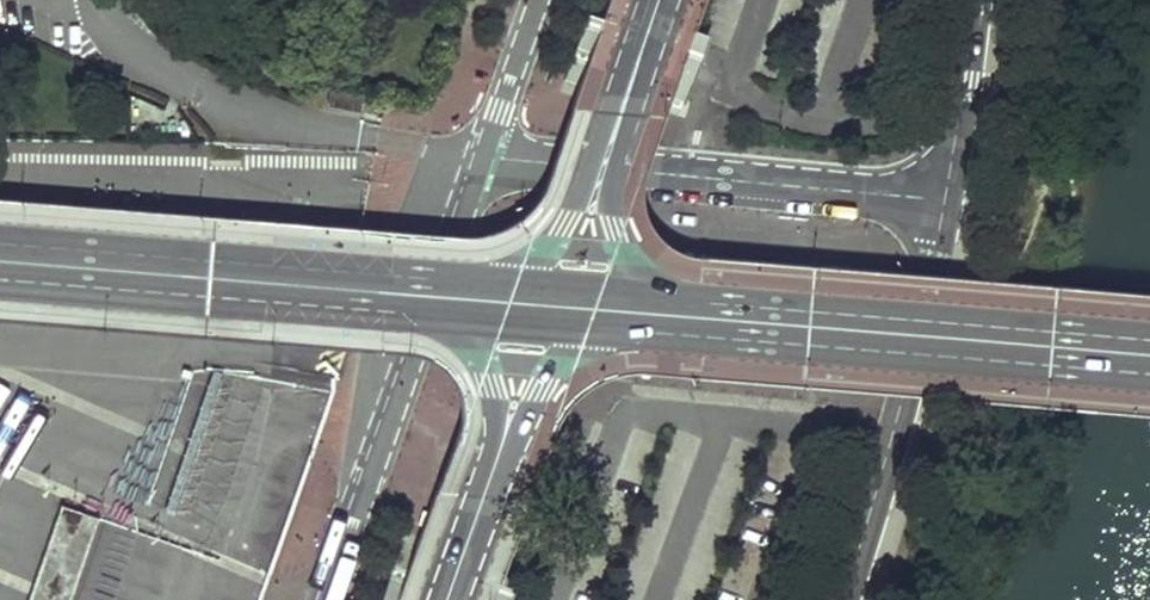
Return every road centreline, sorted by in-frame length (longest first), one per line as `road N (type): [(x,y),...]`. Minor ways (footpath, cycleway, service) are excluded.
road 1 (secondary): [(653,308),(1149,350)]
road 2 (residential): [(955,202),(485,159)]
road 3 (residential): [(485,159),(329,599)]
road 4 (secondary): [(0,258),(454,294)]
road 5 (residential): [(854,599),(955,202)]
road 6 (secondary): [(619,111),(578,195),(544,243),(454,294)]
road 7 (secondary): [(500,445),(558,364),(653,308)]
road 8 (secondary): [(653,308),(611,225),(619,111)]
road 9 (residential): [(955,202),(981,0)]
road 10 (secondary): [(454,294),(653,308)]
road 11 (residential): [(542,0),(485,159)]
road 12 (secondary): [(500,445),(444,599)]
road 13 (secondary): [(454,294),(500,445)]

